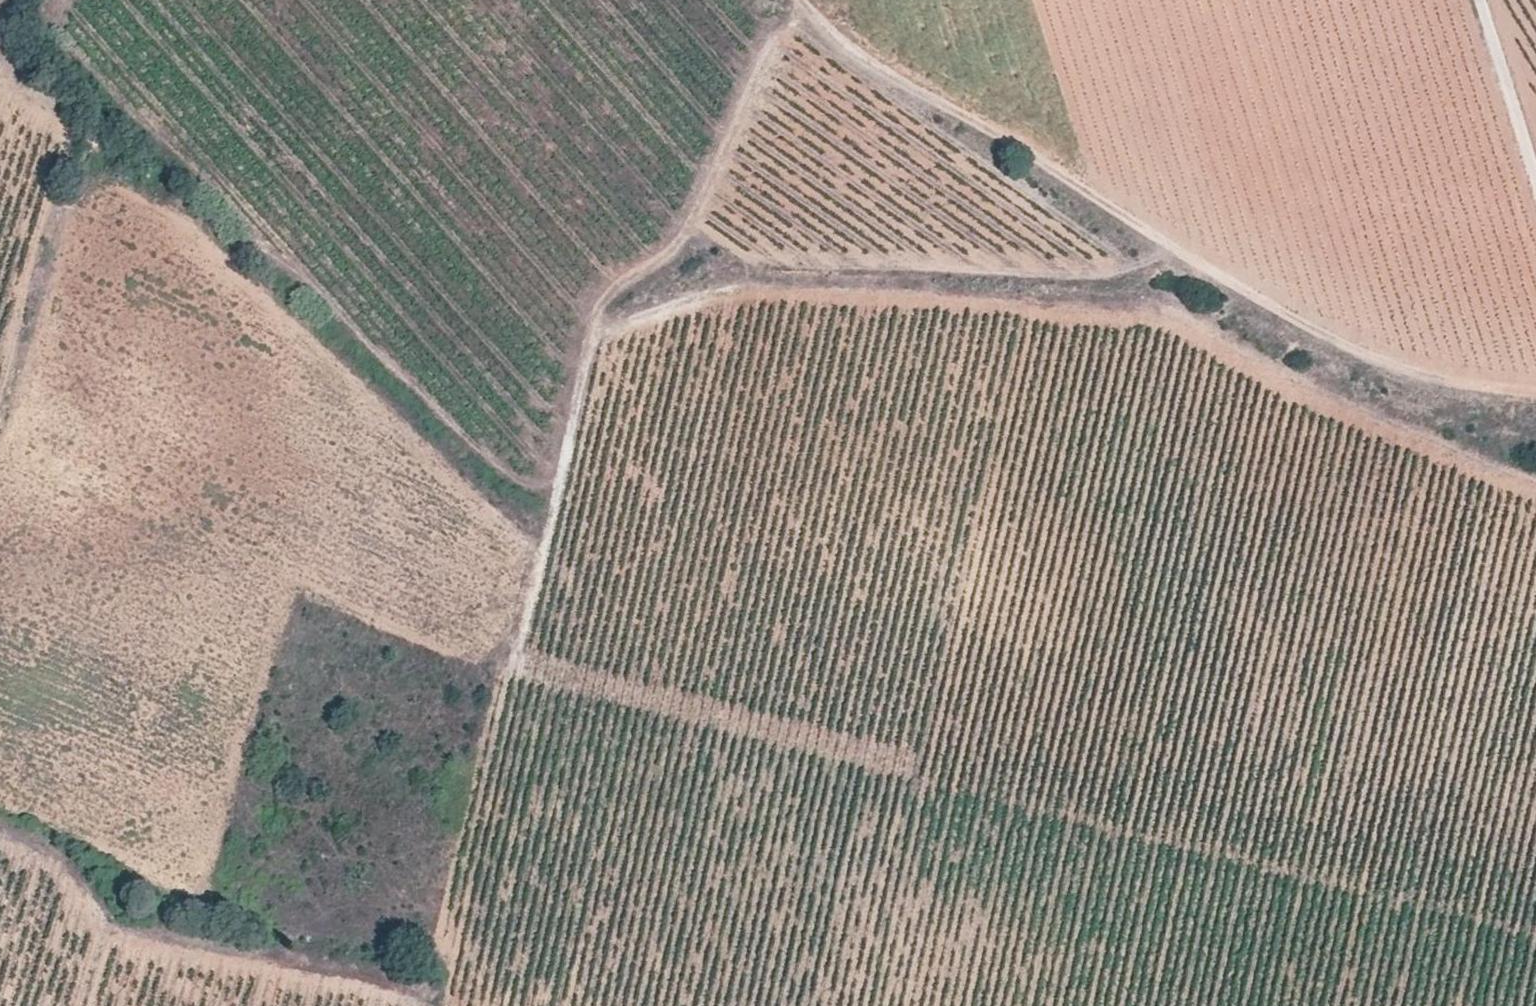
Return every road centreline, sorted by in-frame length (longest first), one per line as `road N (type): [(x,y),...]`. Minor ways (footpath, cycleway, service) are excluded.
road 1 (track): [(795,0),(802,25),(1210,269),(1386,364),(1535,390)]
road 2 (unclassified): [(1481,0),(1535,171)]

